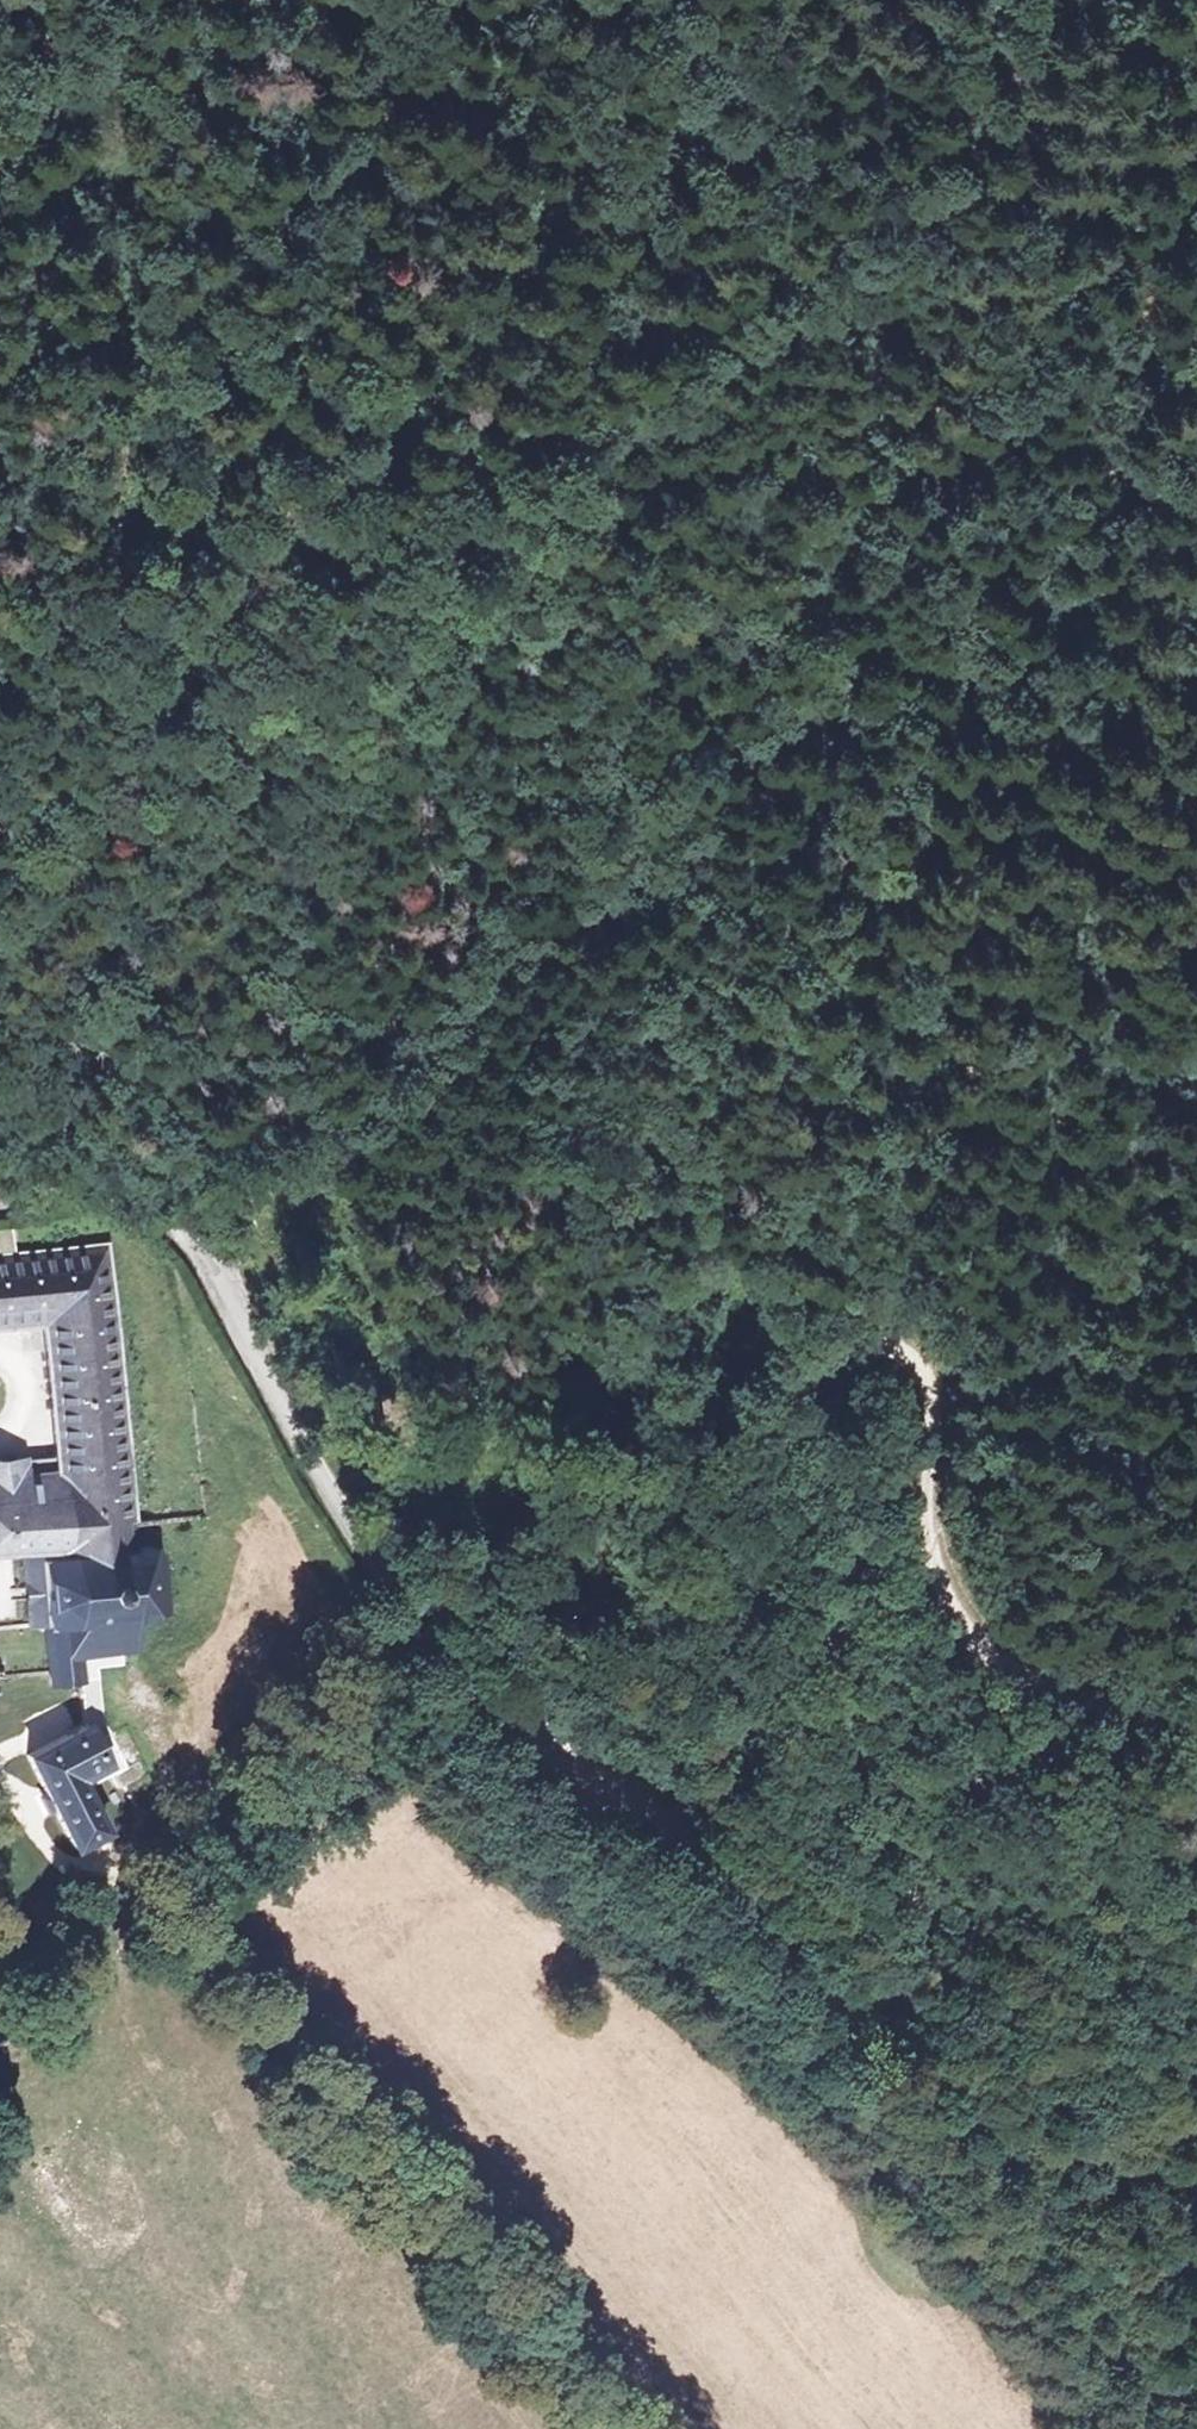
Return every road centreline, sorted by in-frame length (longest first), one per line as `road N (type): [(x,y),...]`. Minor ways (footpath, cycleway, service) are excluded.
road 1 (track): [(1196,1735),(1040,1682),(966,1634),(940,1580),(924,1511),(933,1414),(920,1364),(885,1343),(841,1349),(810,1377),(808,1422),(833,1541),(840,1710),(865,1813),(905,1882),(917,1921),(916,1959),(895,1991)]
road 2 (unclassified): [(668,1831),(434,1677),(183,1227),(134,1194),(52,1186),(0,1194)]
road 3 (track): [(1158,2428),(1023,2169),(954,2081),(908,2037),(895,1991)]
road 4 (track): [(895,1991),(857,1987),(810,1964),(668,1831)]

